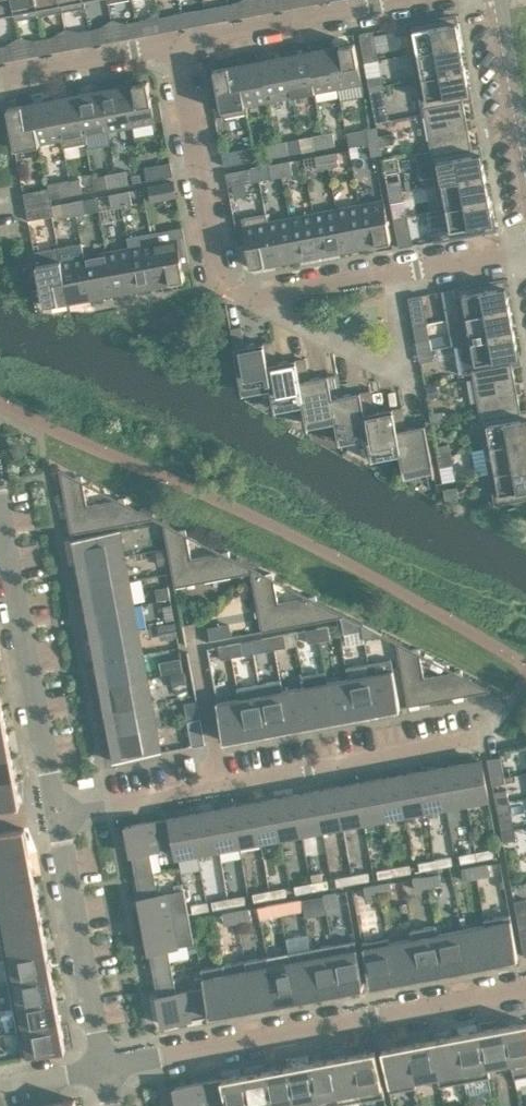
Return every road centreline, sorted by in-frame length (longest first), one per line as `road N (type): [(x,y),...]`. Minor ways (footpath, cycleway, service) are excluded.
road 1 (residential): [(53,809),(483,730),(505,717)]
road 2 (residential): [(96,1068),(525,983)]
road 3 (residential): [(53,809),(0,514)]
road 4 (residential): [(261,301),(242,304),(222,282),(174,44)]
road 5 (residential): [(392,274),(412,375),(261,301)]
road 6 (residential): [(96,1068),(53,809)]
road 7 (residential): [(174,44),(404,0)]
road 8 (residential): [(0,72),(174,44)]
road 9 (tertiary): [(499,0),(525,136)]
road 10 (residential): [(525,247),(392,274)]
road 11 (residential): [(392,274),(261,301)]

